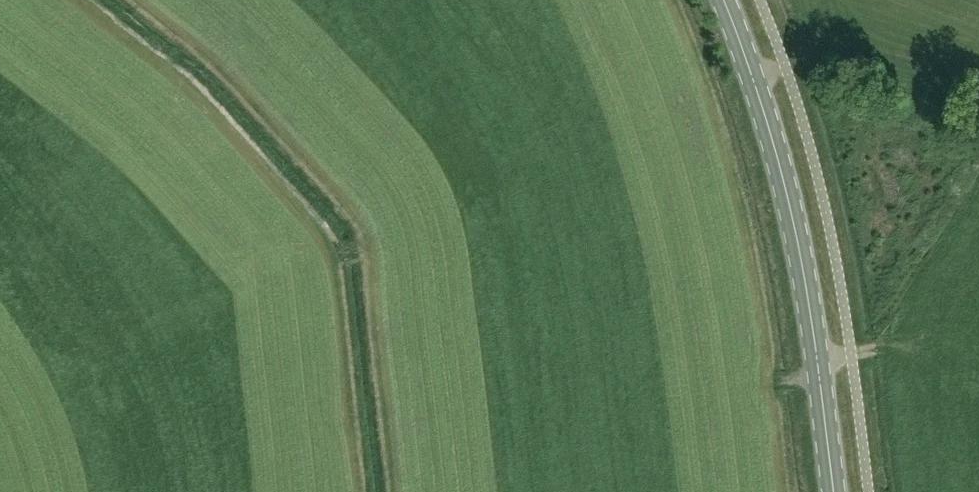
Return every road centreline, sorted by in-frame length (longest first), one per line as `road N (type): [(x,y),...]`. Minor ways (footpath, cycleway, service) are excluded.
road 1 (primary): [(830,491),(789,219),(757,91),(720,0)]

